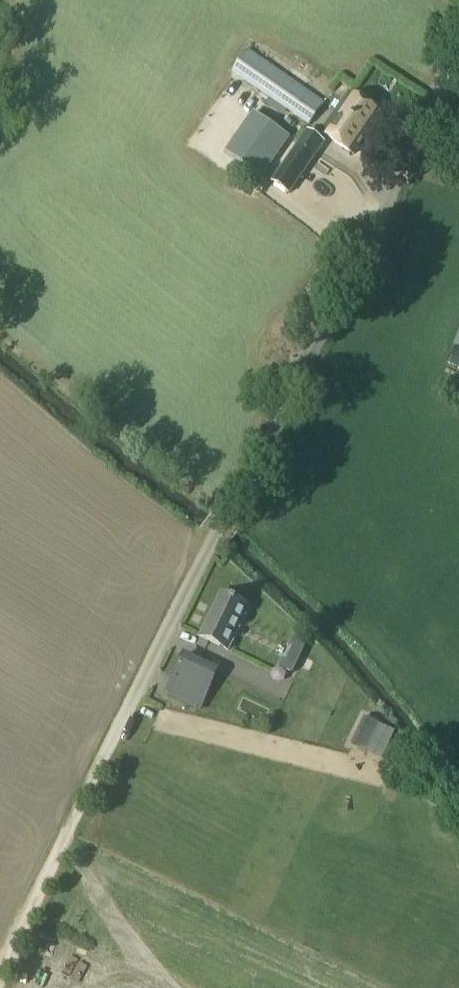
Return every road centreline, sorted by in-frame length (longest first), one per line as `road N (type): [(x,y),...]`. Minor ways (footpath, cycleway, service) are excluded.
road 1 (unclassified): [(112,737),(458,58)]
road 2 (track): [(0,967),(112,737)]

